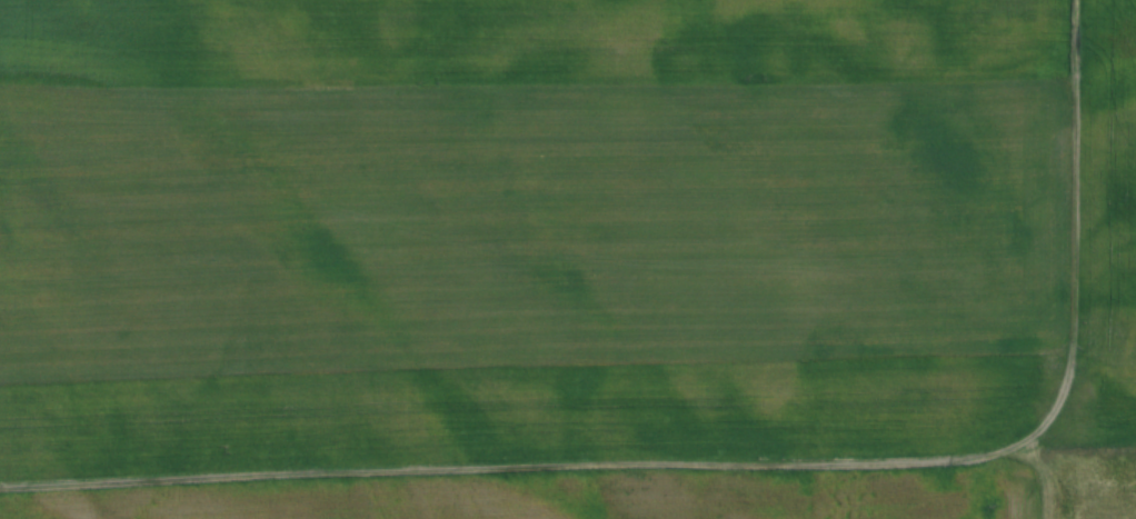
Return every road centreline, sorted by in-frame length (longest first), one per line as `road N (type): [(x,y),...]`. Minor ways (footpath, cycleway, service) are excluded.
road 1 (residential): [(0,484),(1034,453)]
road 2 (track): [(1034,453),(1064,431),(1075,375),(1078,0)]

